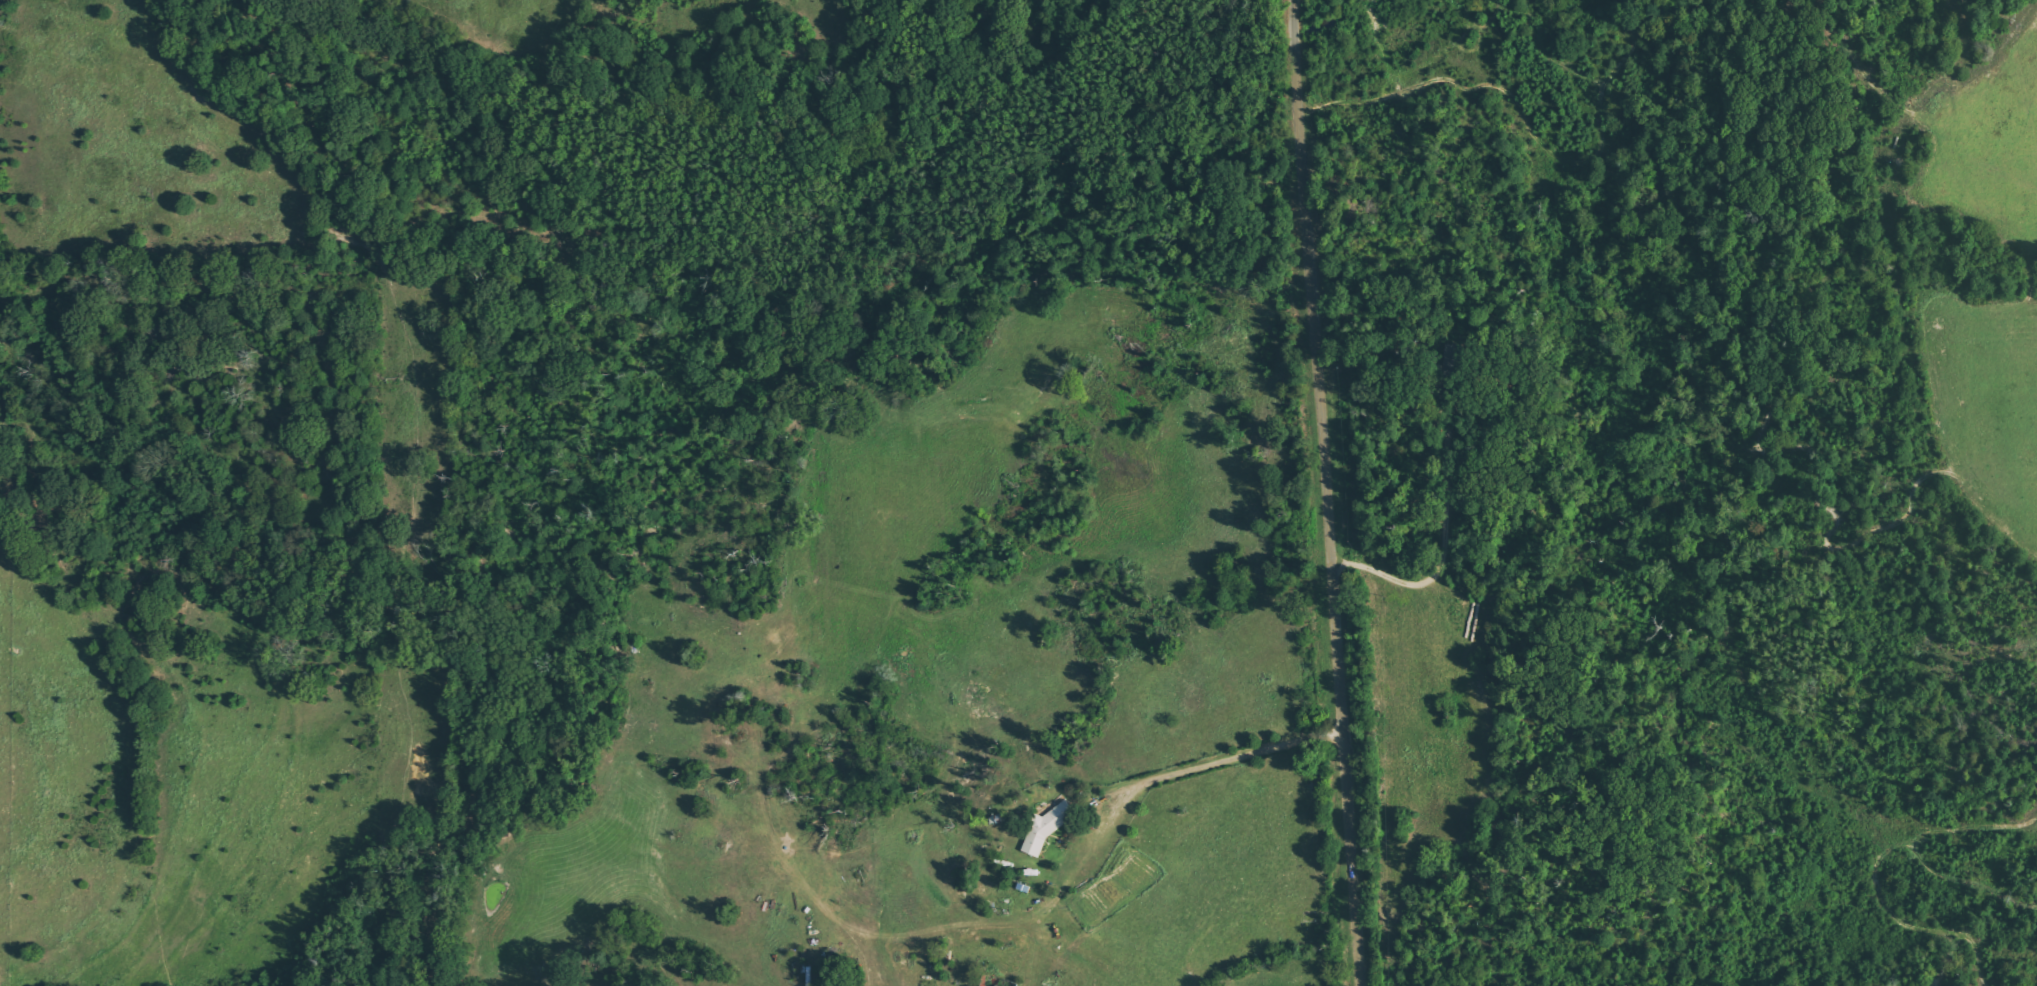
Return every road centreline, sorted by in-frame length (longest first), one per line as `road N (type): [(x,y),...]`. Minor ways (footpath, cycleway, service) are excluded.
road 1 (residential): [(1357,985),(1340,730),(1322,0)]

